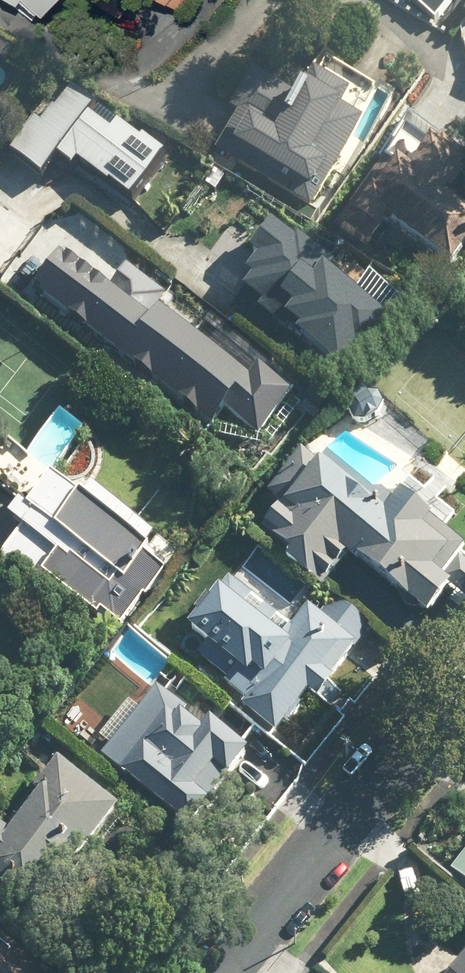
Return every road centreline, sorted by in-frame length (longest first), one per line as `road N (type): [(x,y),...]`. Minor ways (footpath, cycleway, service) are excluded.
road 1 (residential): [(211,972),(395,748)]

